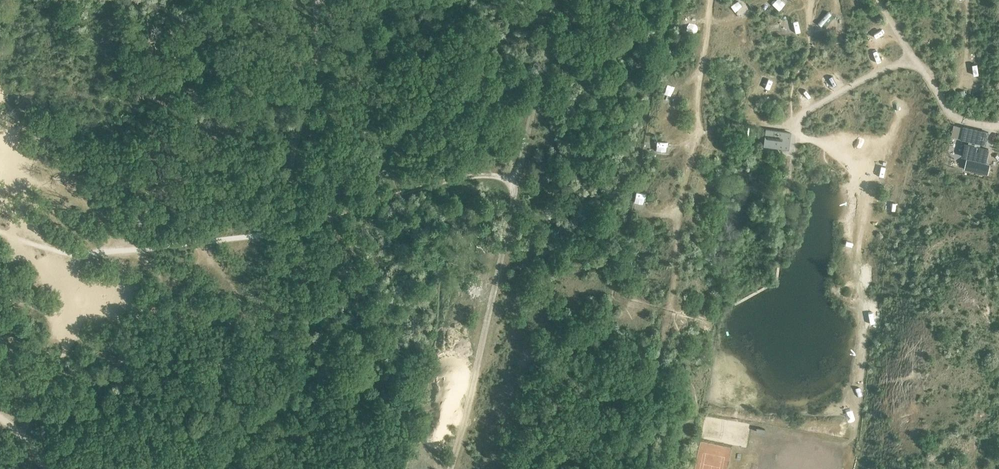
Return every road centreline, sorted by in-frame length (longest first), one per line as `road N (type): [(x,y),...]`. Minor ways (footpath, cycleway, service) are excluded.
road 1 (track): [(358,205),(462,180),(517,183)]
road 2 (track): [(710,0),(691,160)]

